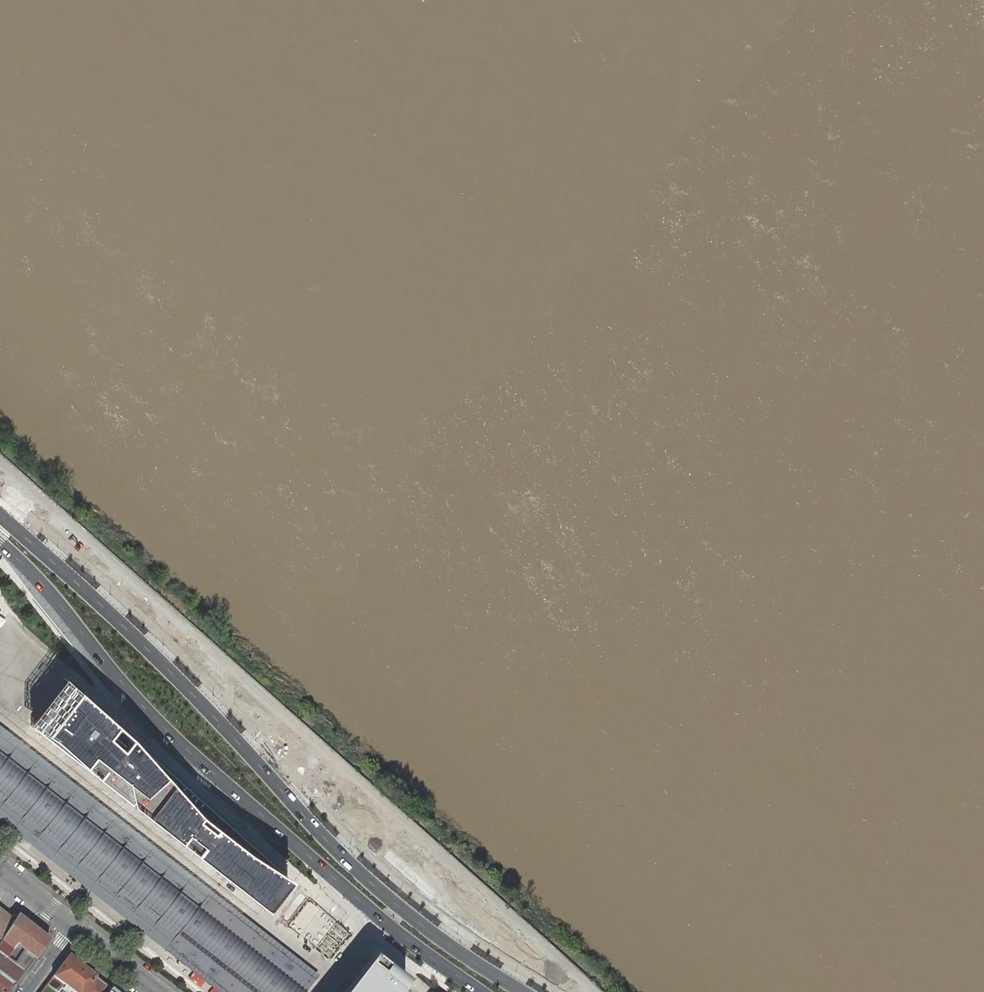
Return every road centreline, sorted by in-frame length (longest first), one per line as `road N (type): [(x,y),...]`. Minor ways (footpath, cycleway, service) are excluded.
road 1 (primary): [(525,991),(447,942),(349,860),(181,680),(0,515)]
road 2 (primary): [(0,542),(185,748),(386,923),(480,991)]

